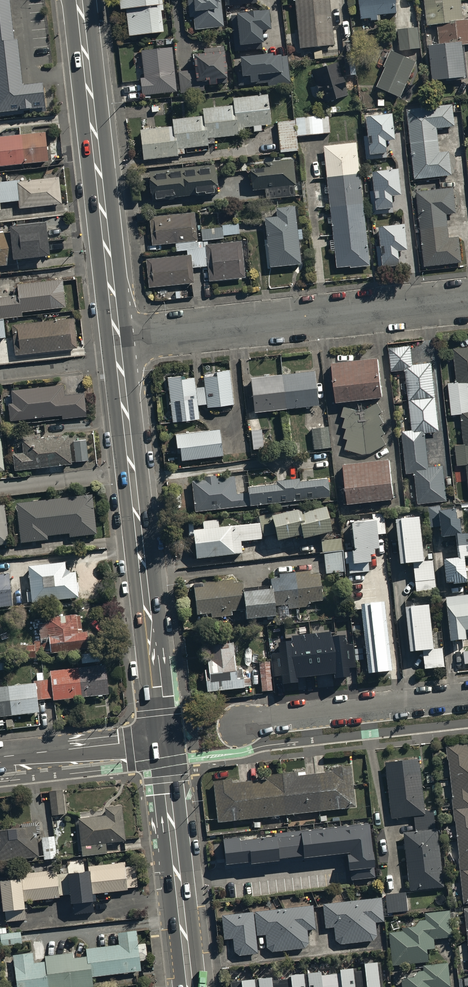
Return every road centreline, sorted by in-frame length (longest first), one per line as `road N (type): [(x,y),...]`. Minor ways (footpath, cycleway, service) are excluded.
road 1 (secondary): [(162,740),(117,341)]
road 2 (residential): [(117,341),(467,301)]
road 3 (secondary): [(117,341),(79,0)]
road 4 (secondary): [(190,986),(162,740)]
road 5 (residential): [(235,725),(467,696)]
road 6 (residential): [(0,757),(162,740)]

